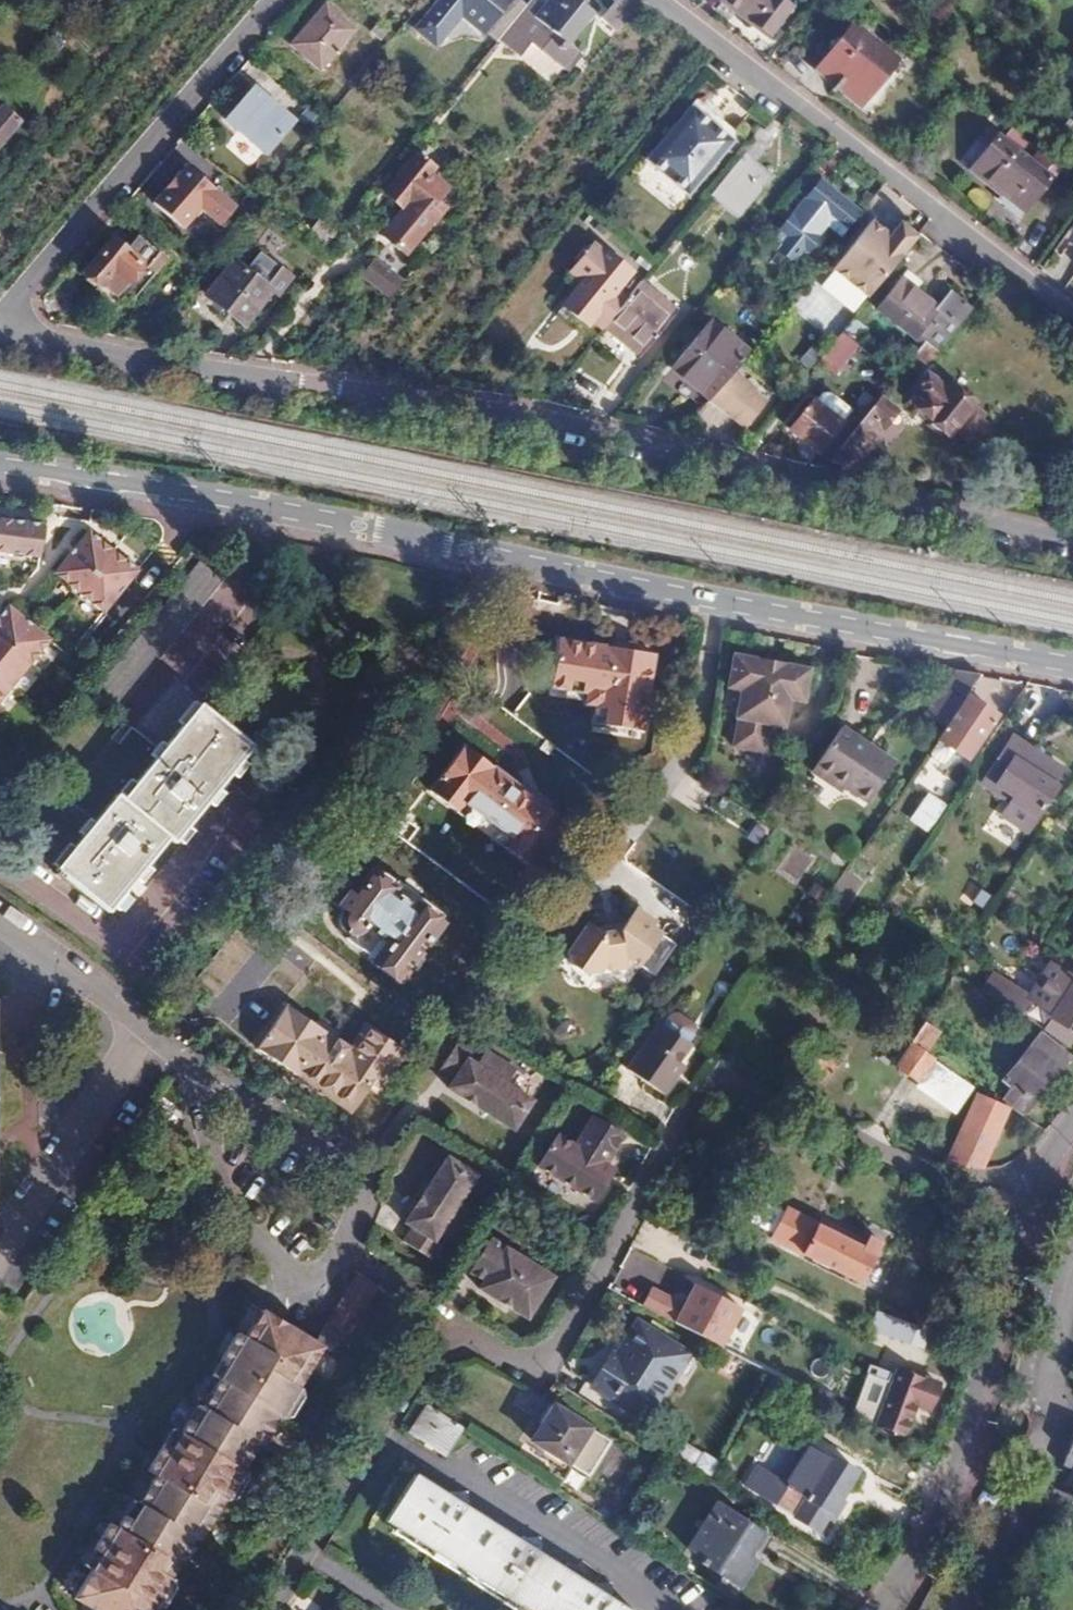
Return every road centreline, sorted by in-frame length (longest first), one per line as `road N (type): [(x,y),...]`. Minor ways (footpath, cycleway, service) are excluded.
road 1 (residential): [(3,335),(551,424),(1072,557)]
road 2 (residential): [(1072,668),(170,490),(0,466)]
road 3 (residential): [(309,1555),(452,1325),(534,1368),(561,1362),(710,1085),(723,1077),(742,1078),(947,1178),(1035,1177)]
road 4 (residential): [(191,1066),(374,1171),(373,1189),(319,1284),(297,1281),(259,1242),(215,1169),(195,1083)]
road 5 (residential): [(648,0),(1072,324)]
road 6 (residential): [(880,1609),(945,1522),(1035,1177)]
road 7 (residential): [(3,335),(42,277),(277,0)]
road 8 (residential): [(0,1278),(173,1044)]
road 9 (residential): [(0,919),(173,1044)]

